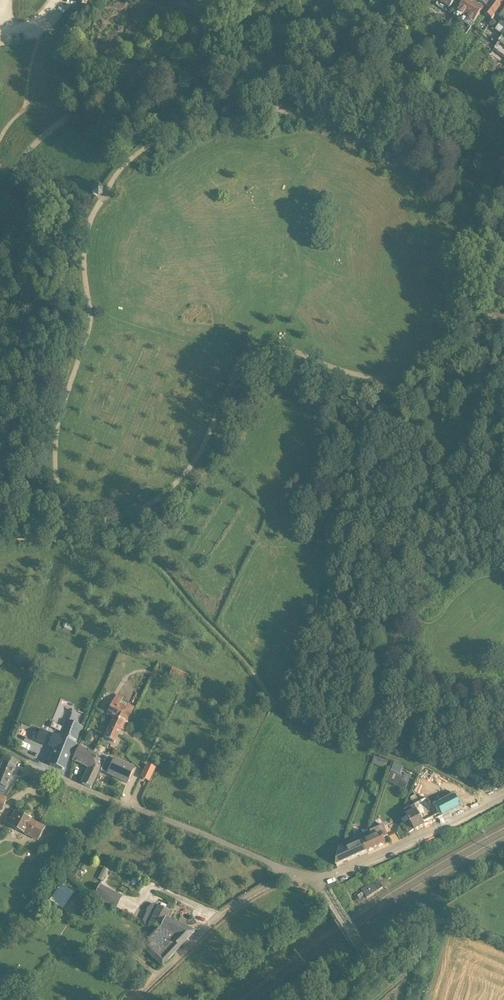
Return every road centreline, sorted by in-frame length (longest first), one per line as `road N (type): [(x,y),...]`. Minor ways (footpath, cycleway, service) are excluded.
road 1 (residential): [(36,770),(286,871)]
road 2 (residential): [(317,883),(503,797)]
road 3 (residential): [(134,999),(210,923),(286,871)]
road 4 (track): [(364,959),(424,920),(444,918),(503,942)]
road 5 (residential): [(319,999),(364,959),(323,894)]

